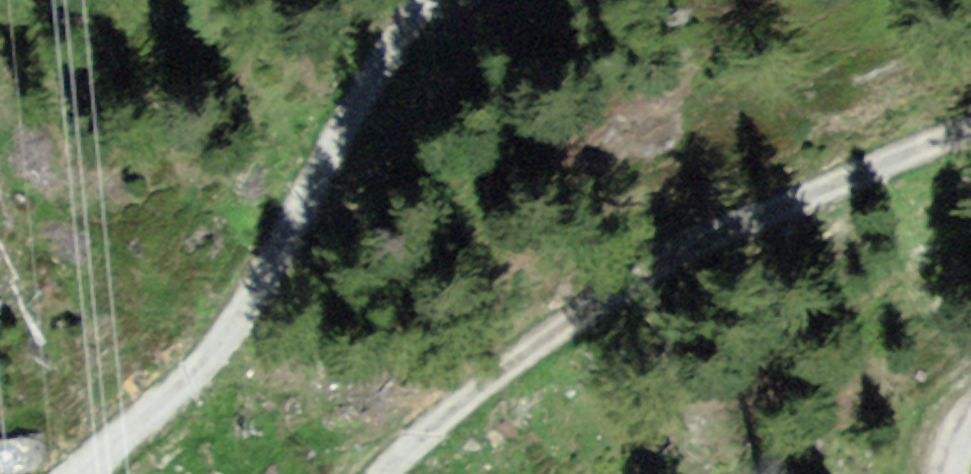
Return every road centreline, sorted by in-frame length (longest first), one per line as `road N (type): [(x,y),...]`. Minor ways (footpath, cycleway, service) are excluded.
road 1 (track): [(970,123),(822,188),(527,352),(435,421),(381,473)]
road 2 (track): [(78,473),(207,357),(252,297),(421,0)]

